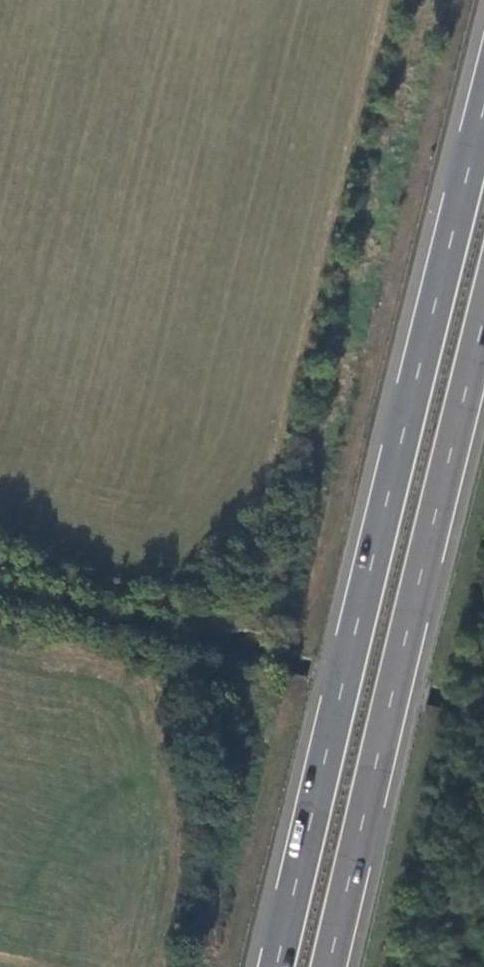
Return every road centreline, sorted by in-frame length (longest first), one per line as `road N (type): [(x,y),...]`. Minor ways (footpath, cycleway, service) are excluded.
road 1 (trunk): [(483,103),(277,966)]
road 2 (trunk): [(330,966),(483,311)]

